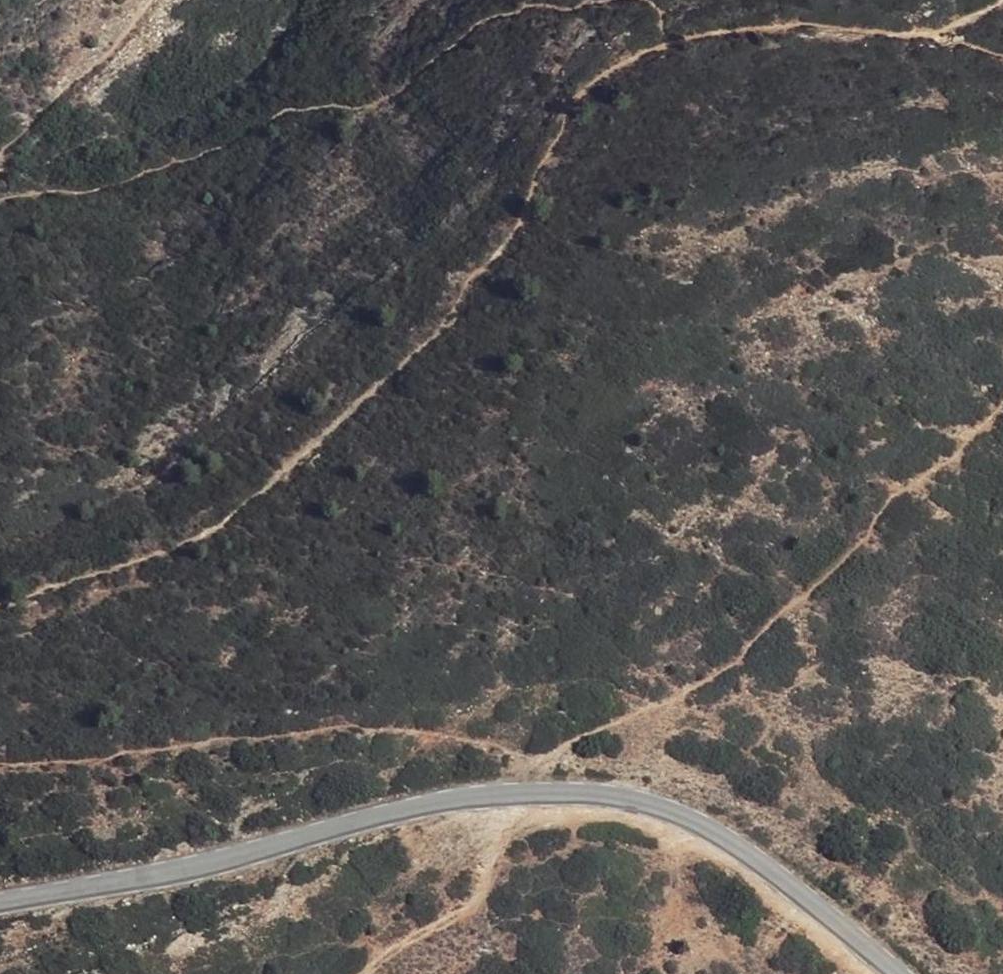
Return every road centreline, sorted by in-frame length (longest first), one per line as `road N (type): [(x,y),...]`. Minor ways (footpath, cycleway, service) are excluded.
road 1 (tertiary): [(0,904),(198,869),(442,802),(607,796),(671,811),(726,839),(893,973)]

